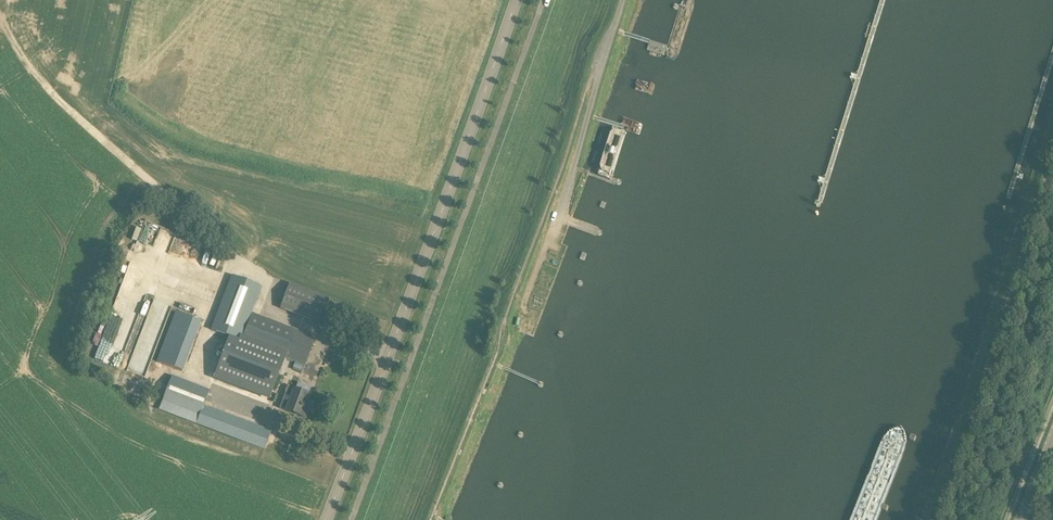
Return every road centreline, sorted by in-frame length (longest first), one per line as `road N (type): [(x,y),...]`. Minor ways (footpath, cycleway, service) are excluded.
road 1 (tertiary): [(327,519),(517,0)]

